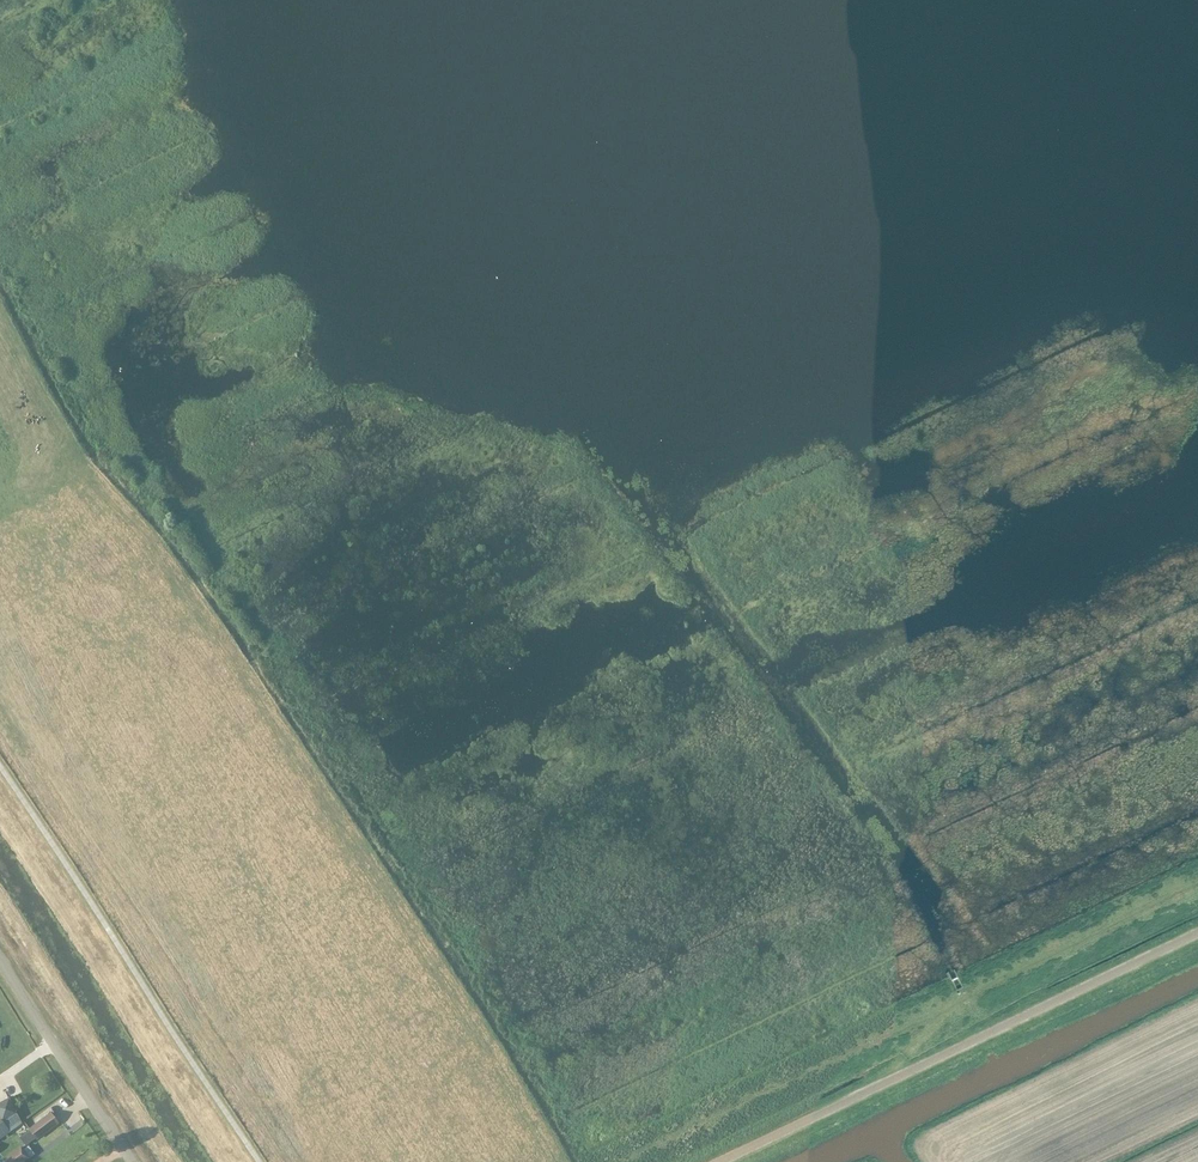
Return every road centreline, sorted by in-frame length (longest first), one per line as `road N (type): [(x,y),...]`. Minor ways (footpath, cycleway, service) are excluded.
road 1 (unclassified): [(720,1161),(1197,934)]
road 2 (track): [(878,1086),(959,1001),(1197,882)]
road 3 (tertiary): [(132,1161),(0,960)]

